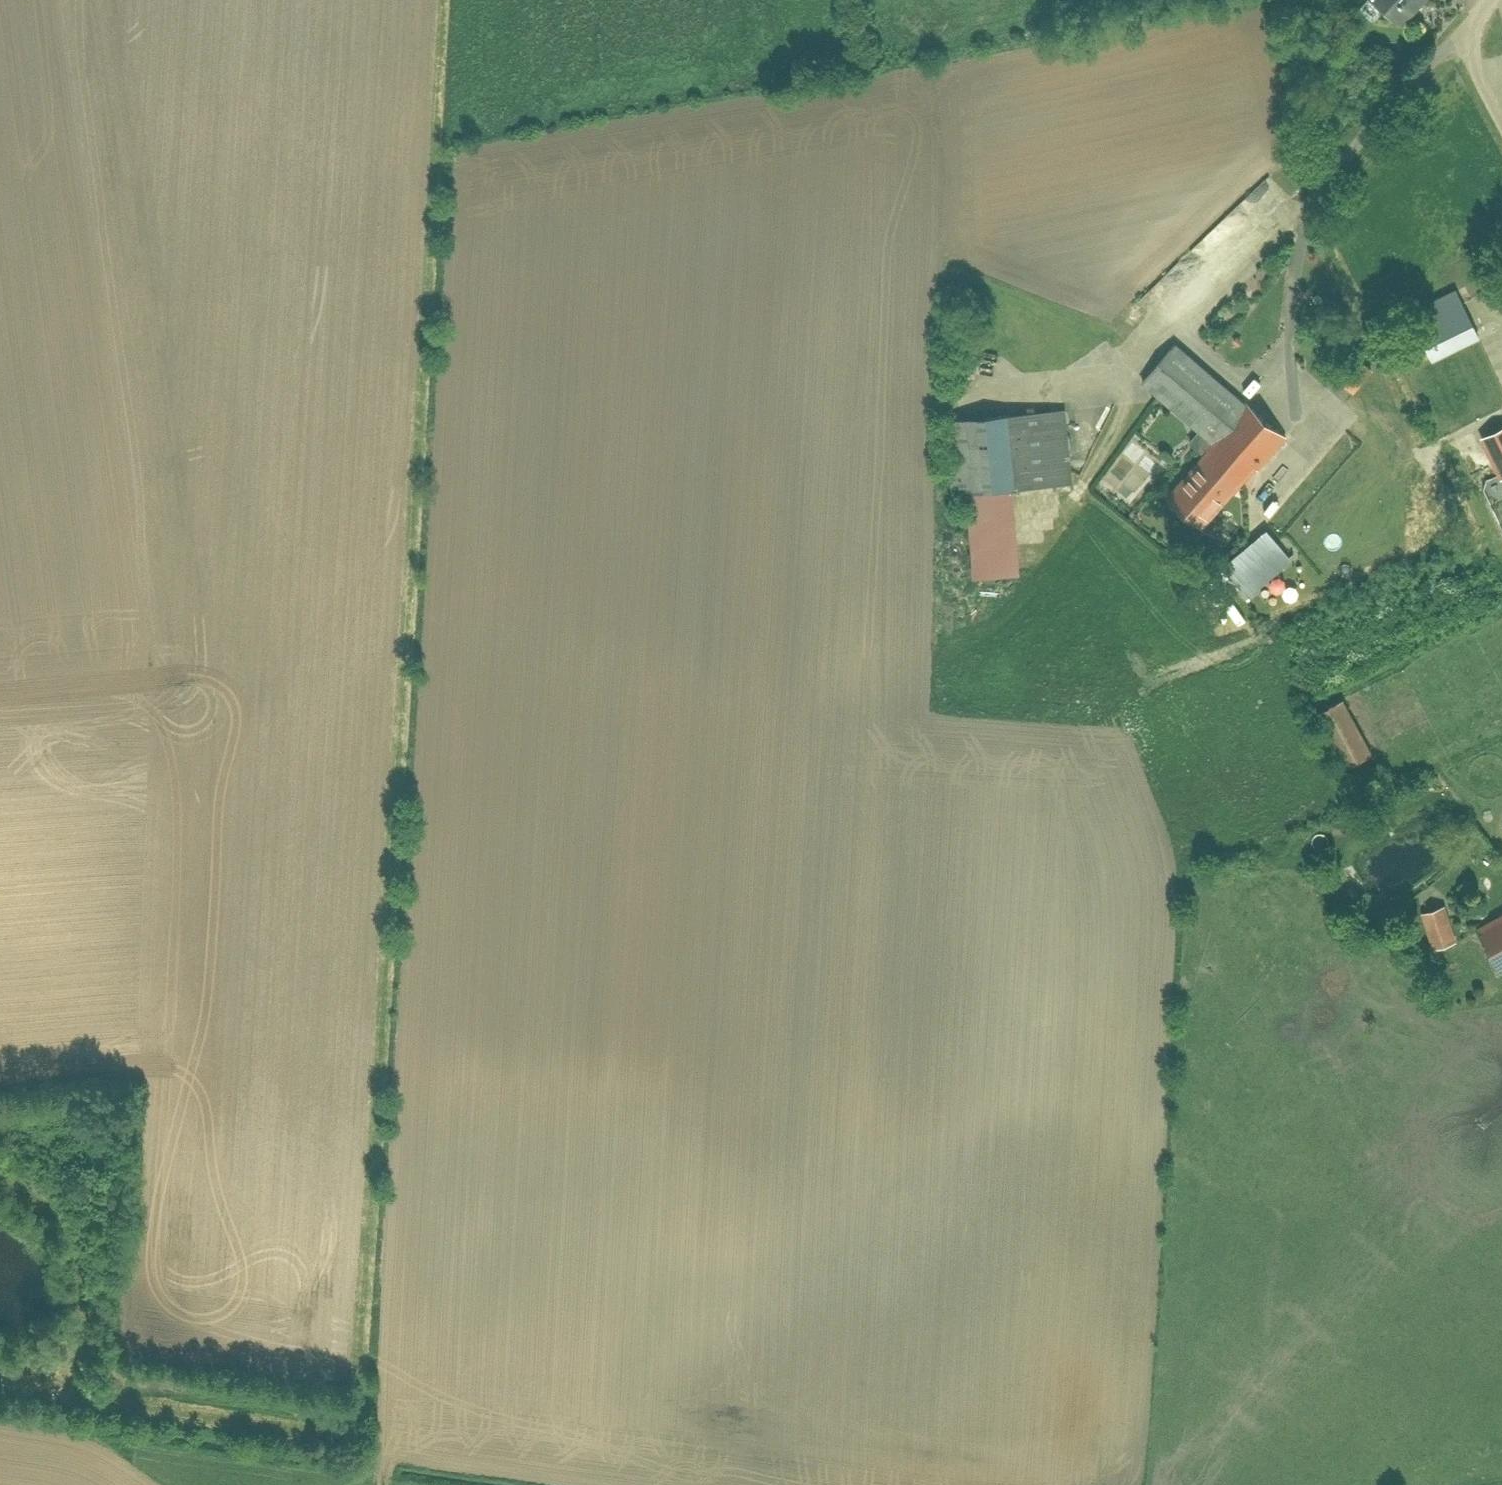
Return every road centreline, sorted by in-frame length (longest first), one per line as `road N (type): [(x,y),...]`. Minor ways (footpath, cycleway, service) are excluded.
road 1 (track): [(445,0),(361,1395),(329,1401)]
road 2 (residential): [(1491,0),(1472,23),(1471,53),(1501,112)]

